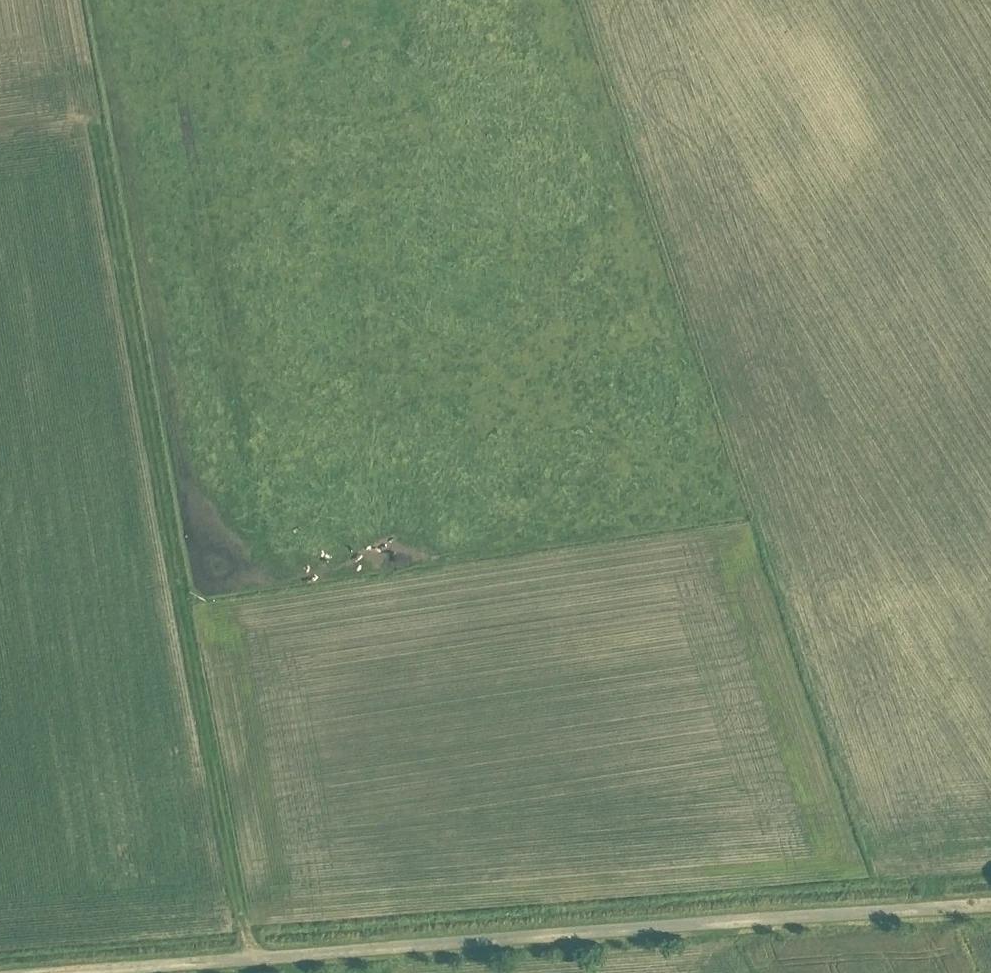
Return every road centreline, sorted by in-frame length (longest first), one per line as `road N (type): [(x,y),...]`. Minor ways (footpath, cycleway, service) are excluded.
road 1 (track): [(990,905),(74,972)]

